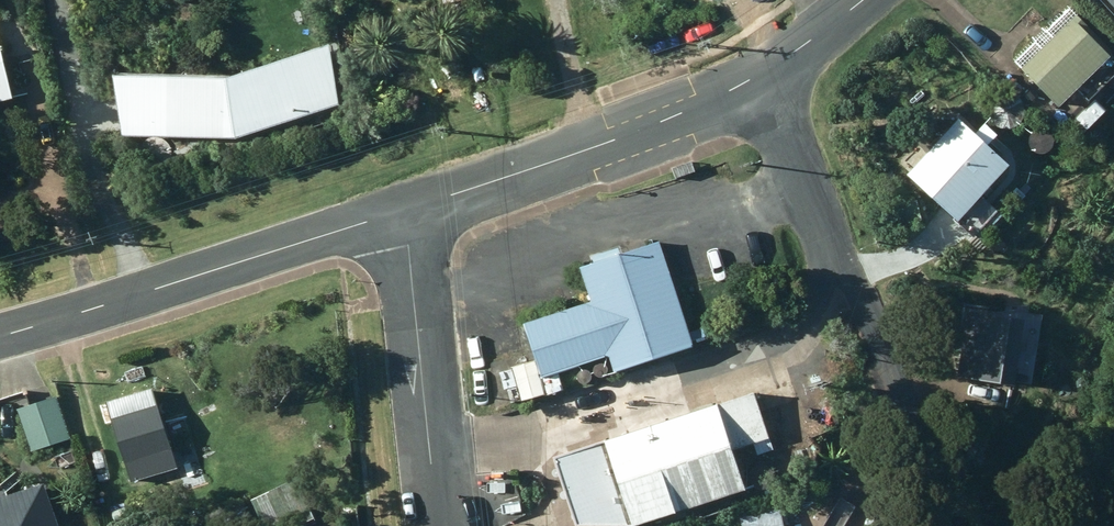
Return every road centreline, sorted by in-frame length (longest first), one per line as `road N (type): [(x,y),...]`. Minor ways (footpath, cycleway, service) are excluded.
road 1 (residential): [(762,74),(869,316),(945,525)]
road 2 (residential): [(404,209),(0,336)]
road 3 (residential): [(762,74),(404,209)]
road 4 (residential): [(404,209),(440,525)]
road 5 (residential): [(865,0),(762,74)]

